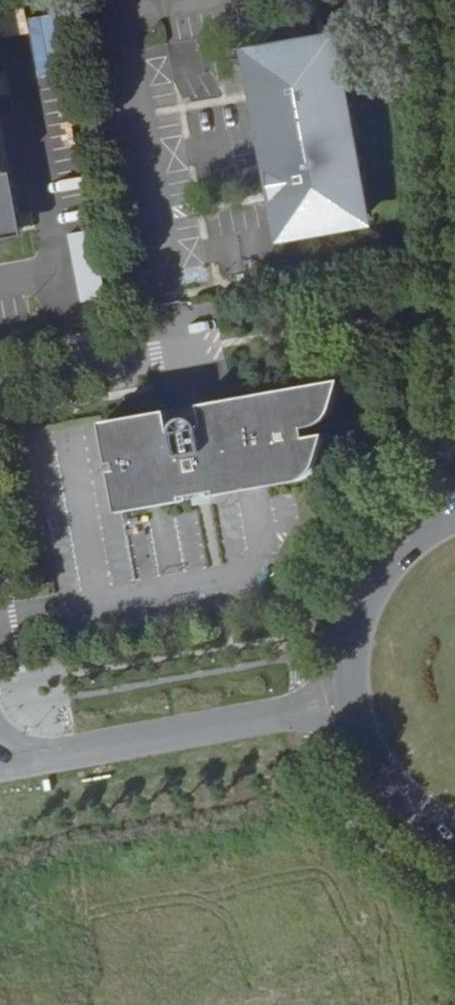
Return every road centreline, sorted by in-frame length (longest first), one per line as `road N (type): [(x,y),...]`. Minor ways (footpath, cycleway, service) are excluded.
road 1 (unclassified): [(348,698),(0,763)]
road 2 (secondary): [(452,515),(403,547),(376,578),(357,616),(348,698)]
road 3 (secondary): [(348,698),(361,743),(385,782),(454,833)]
road 4 (residential): [(174,350),(0,382)]

